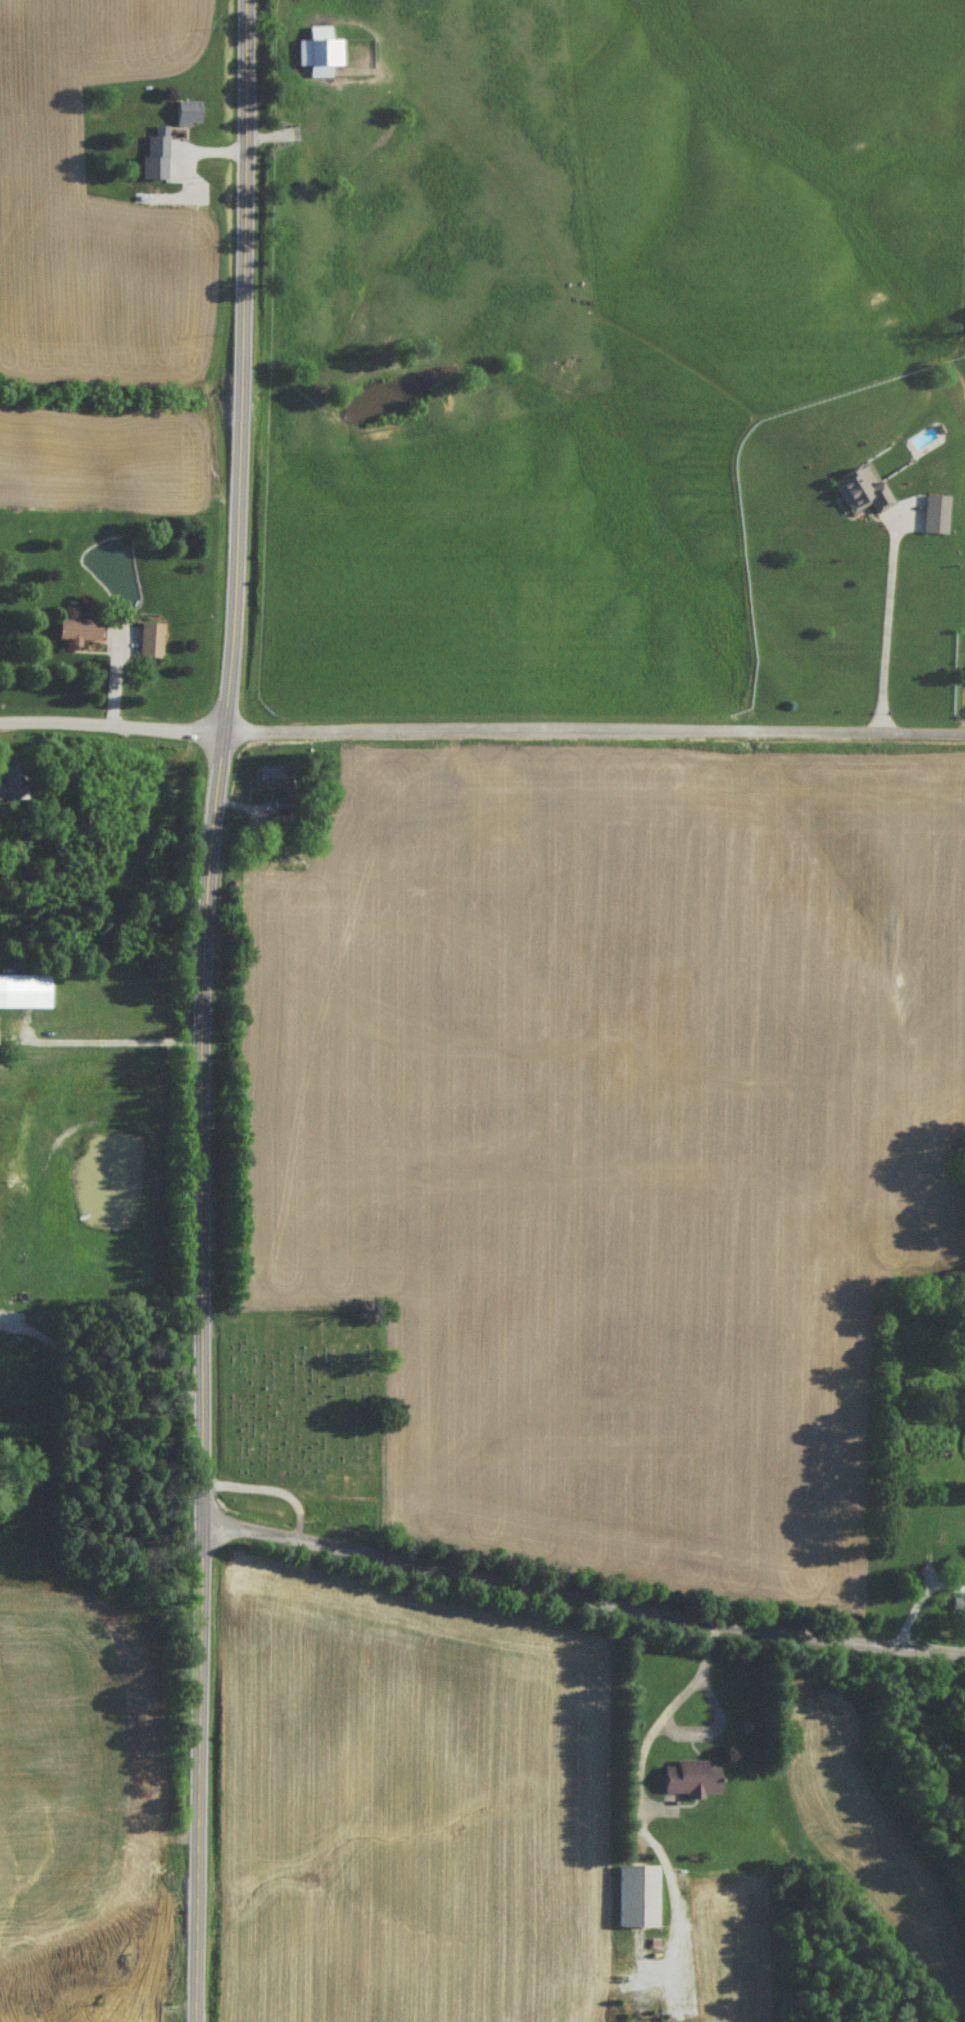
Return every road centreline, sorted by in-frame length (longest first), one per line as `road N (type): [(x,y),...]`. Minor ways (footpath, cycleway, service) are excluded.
road 1 (secondary): [(199,2021),(210,1178),(204,961),(213,801),(236,645),(247,0)]
road 2 (residential): [(964,1653),(791,1634),(202,1514)]
road 3 (residential): [(964,725),(224,725)]
road 4 (tertiary): [(224,725),(0,726)]

